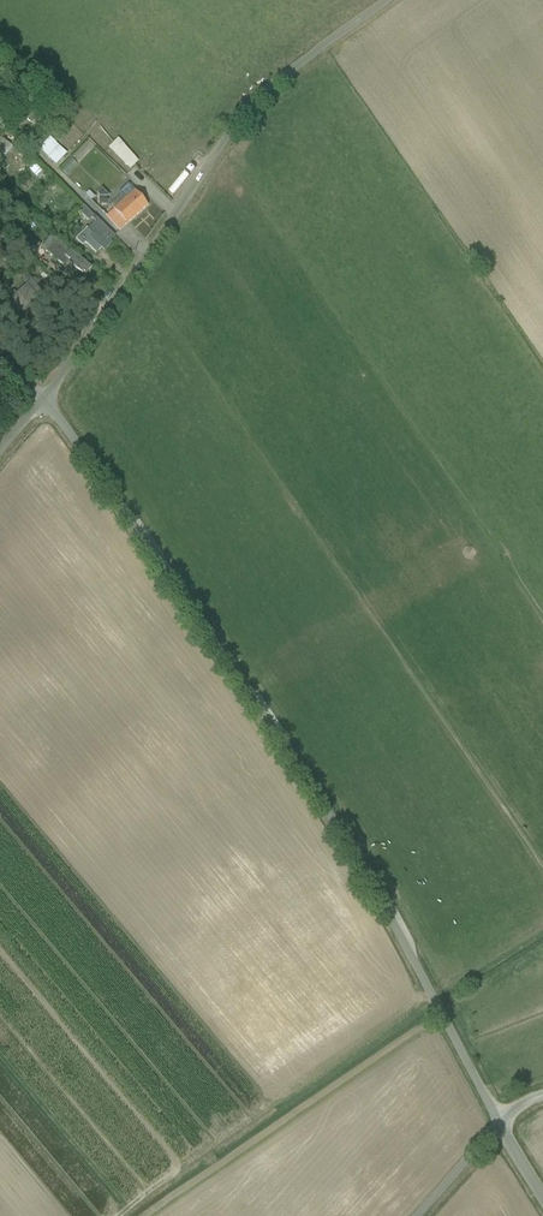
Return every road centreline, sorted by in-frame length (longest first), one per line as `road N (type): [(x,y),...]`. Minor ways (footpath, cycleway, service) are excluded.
road 1 (unclassified): [(498,1126),(425,981),(297,767),(42,401)]
road 2 (unclassified): [(42,401),(250,101),(391,0)]
road 3 (unclassified): [(416,1215),(498,1126)]

